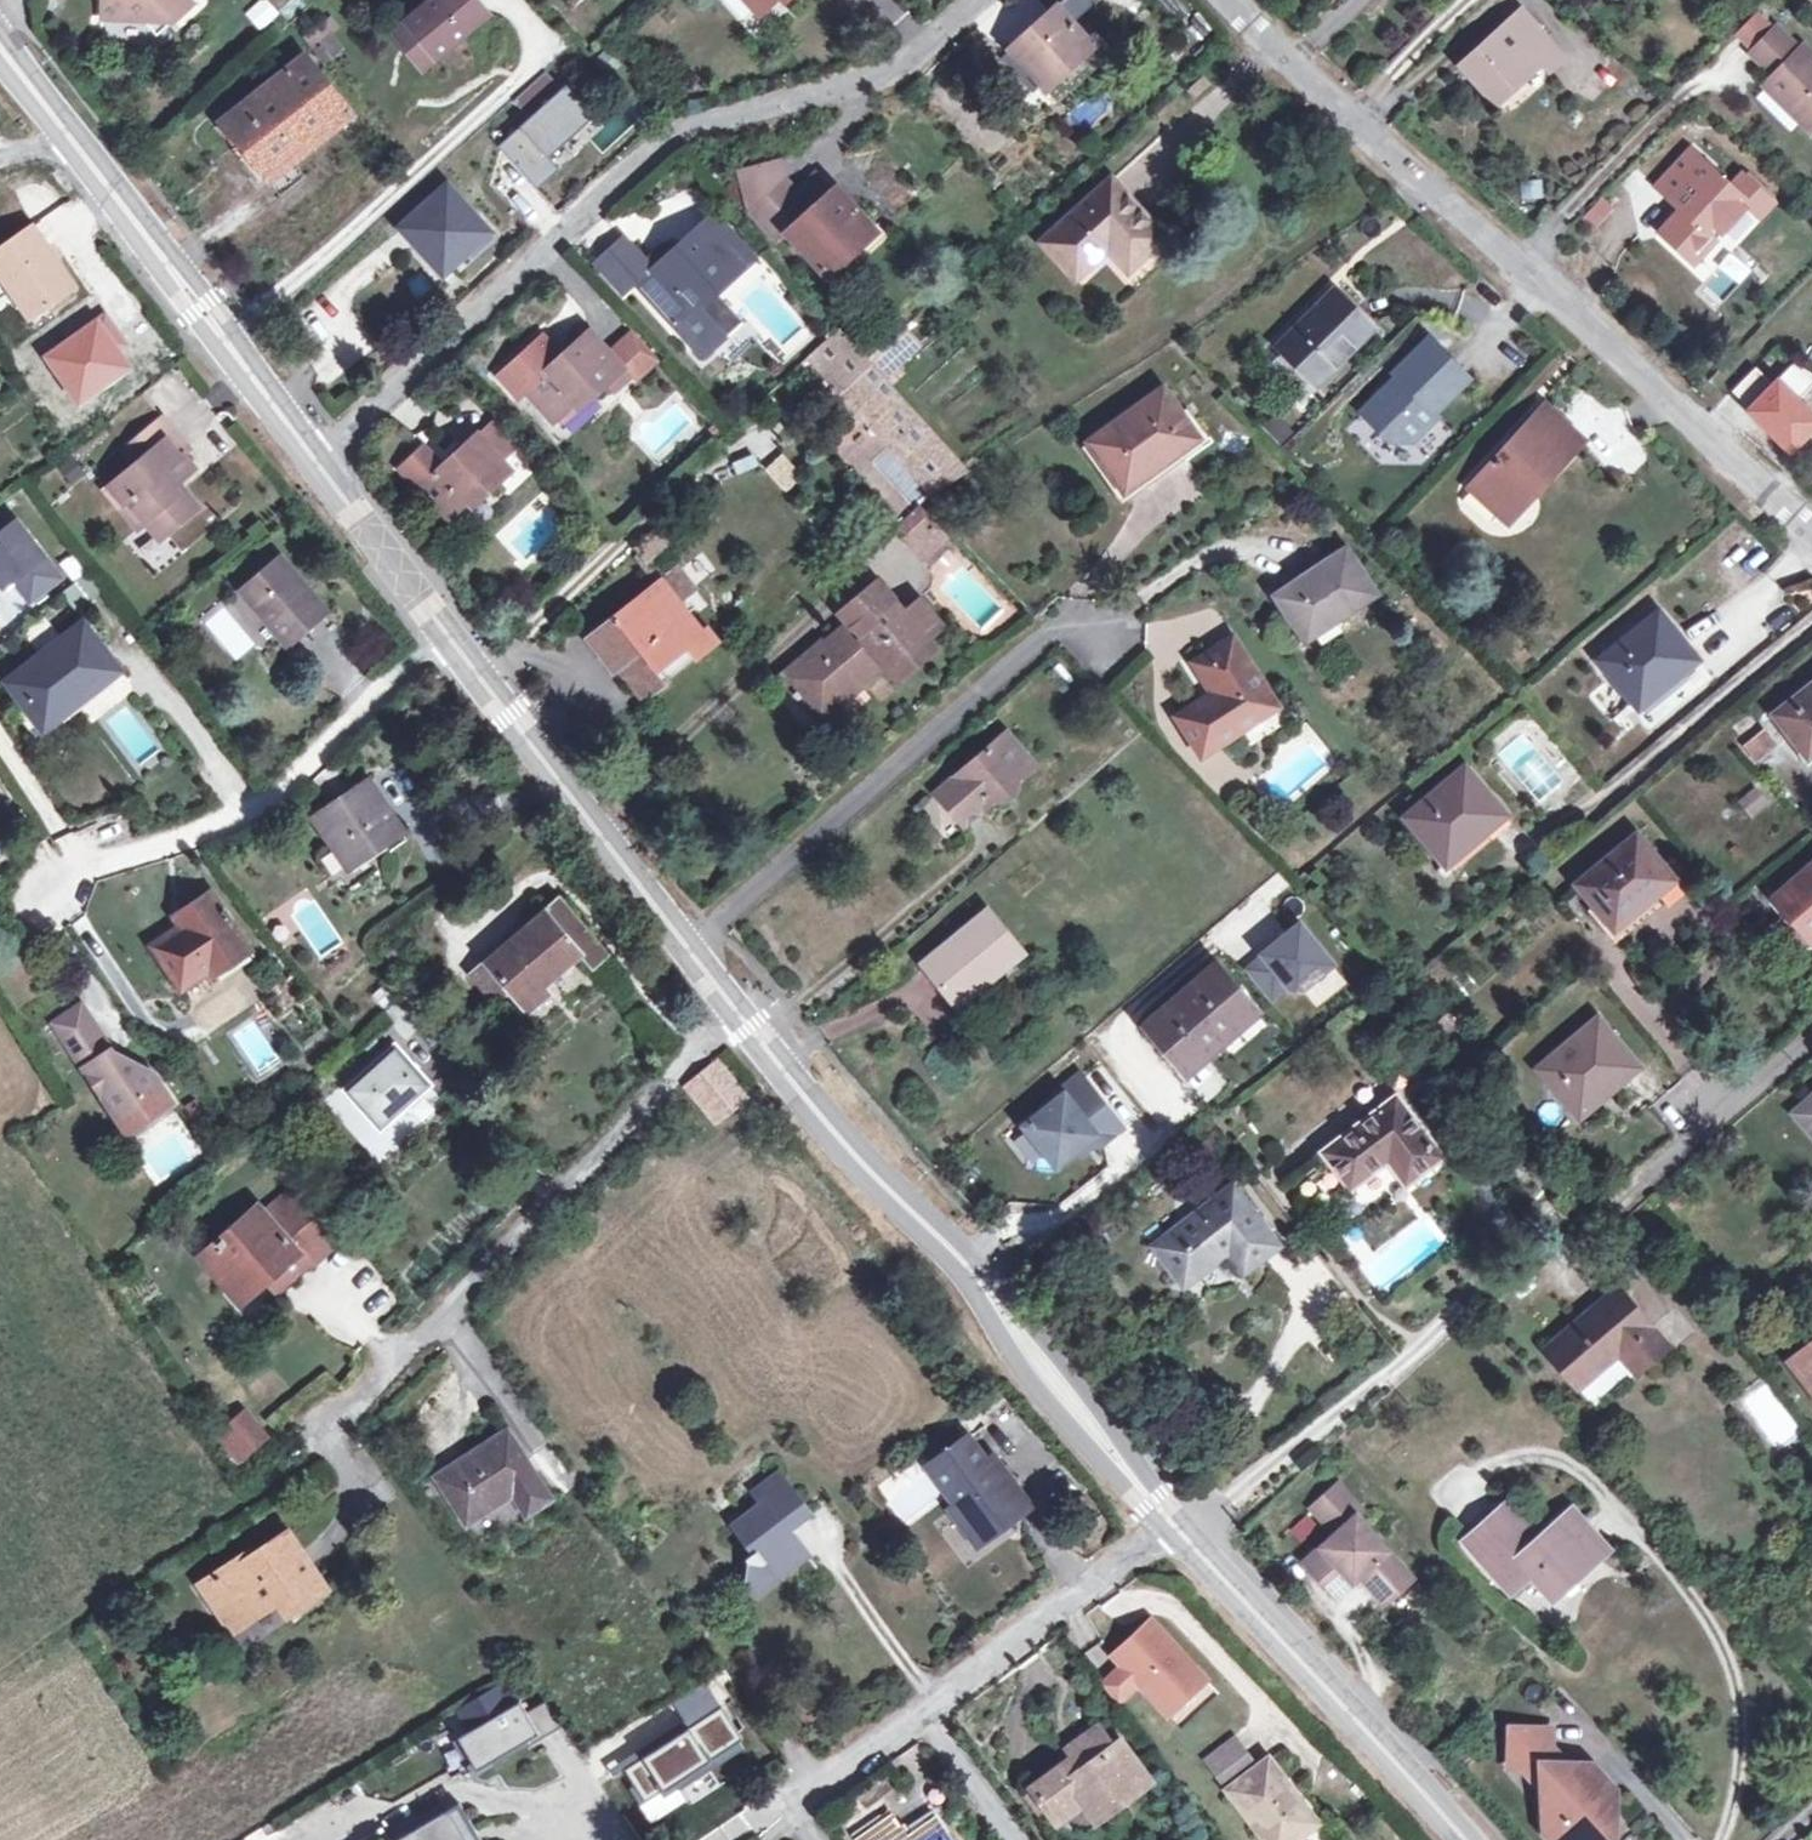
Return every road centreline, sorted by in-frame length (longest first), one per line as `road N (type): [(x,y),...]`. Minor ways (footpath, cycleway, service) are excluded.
road 1 (residential): [(976,0),(896,74),(672,134),(311,458)]
road 2 (residential): [(1230,0),(1811,534)]
road 3 (residential): [(317,1453),(730,1005)]
road 4 (residential): [(951,1251),(1013,1216),(1062,1214),(1184,1111),(1117,1030),(1206,953)]
road 5 (secondary): [(437,625),(730,1005)]
road 6 (residential): [(807,1793),(1173,1526)]
road 7 (residential): [(437,625),(247,814),(83,866)]
road 8 (secondary): [(1173,1526),(1461,1839)]
road 9 (secondary): [(68,135),(311,458)]
road 10 (secondary): [(951,1251),(1173,1526)]
road 11 (secondary): [(730,1005),(838,1134),(951,1251)]
road 12 (residential): [(1618,1197),(1811,1028)]
road 13 (secondary): [(311,458),(437,625)]

